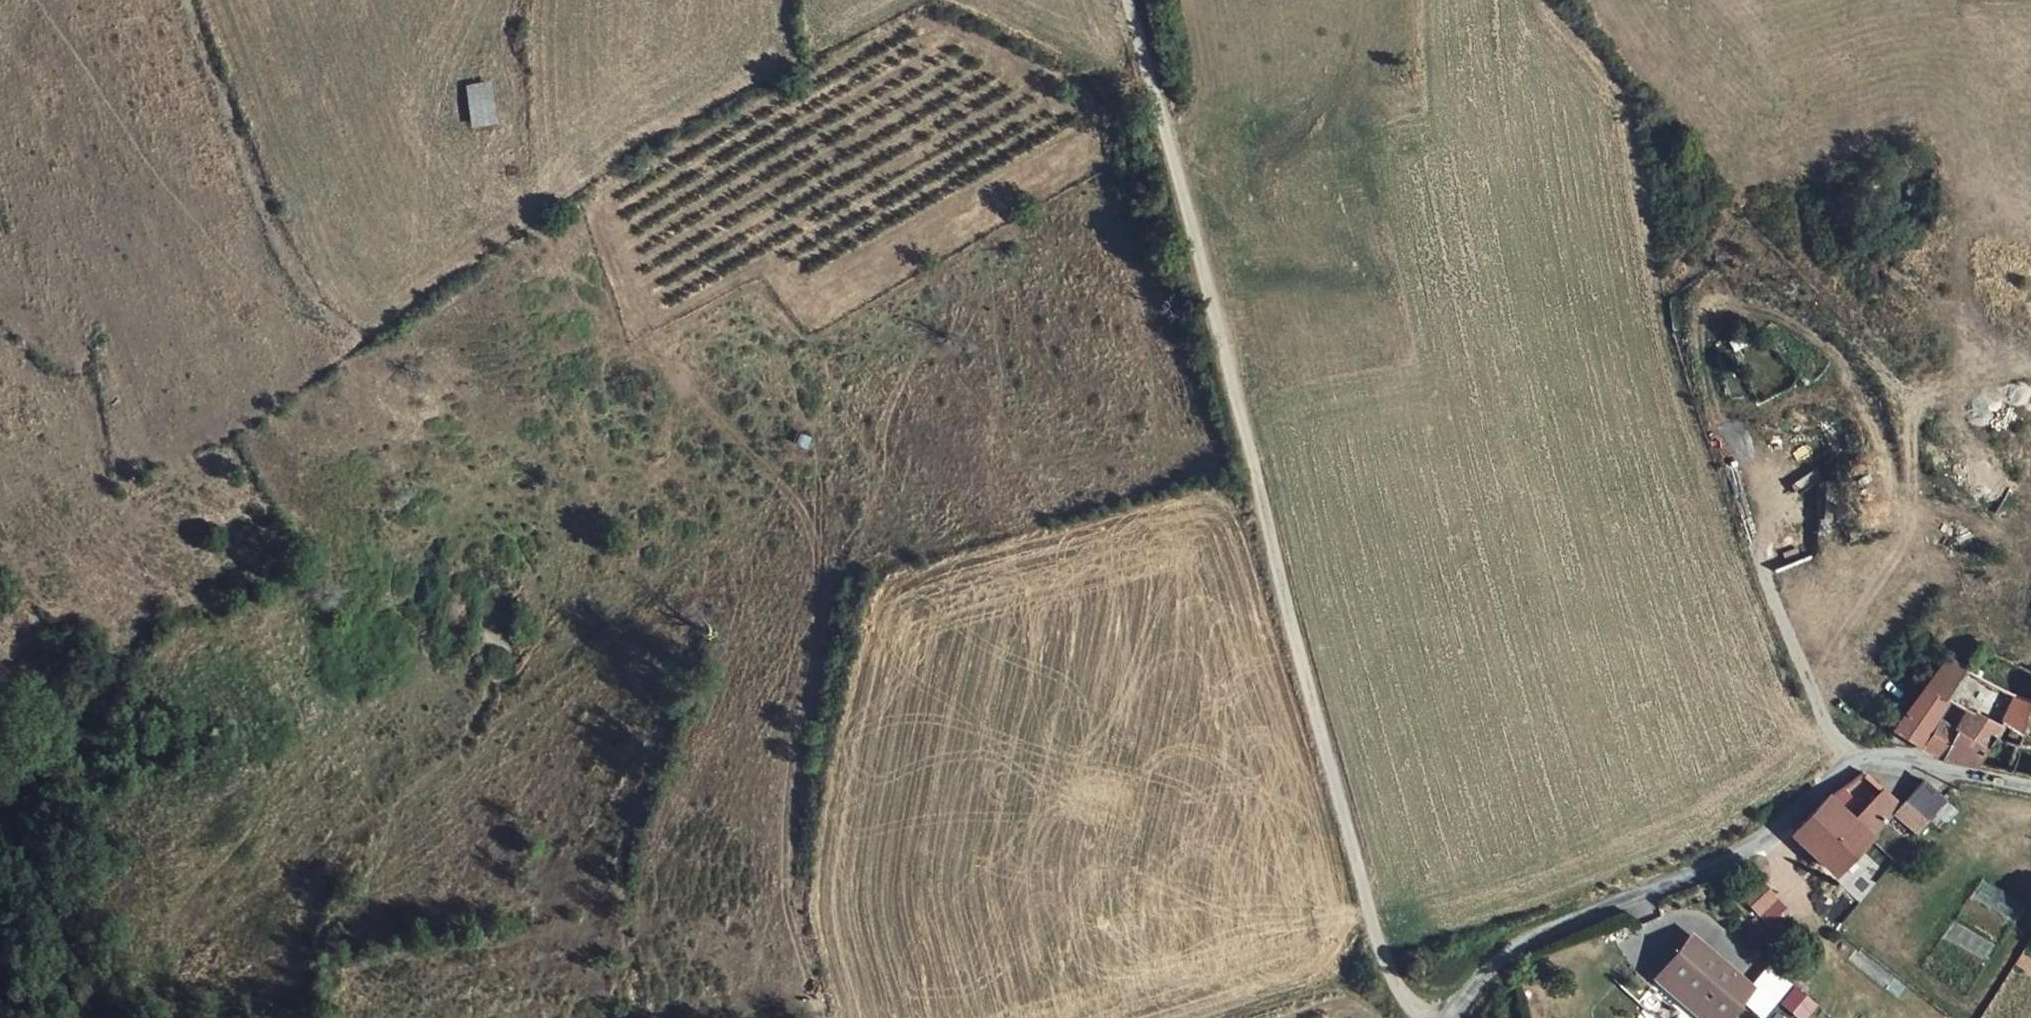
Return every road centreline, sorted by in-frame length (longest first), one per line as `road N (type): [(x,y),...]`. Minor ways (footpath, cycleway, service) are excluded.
road 1 (track): [(1131,0),(1393,986),(1420,1017)]
road 2 (unclassified): [(2030,797),(1863,767),(1830,773),(1756,851),(1512,951),(1449,1017)]

